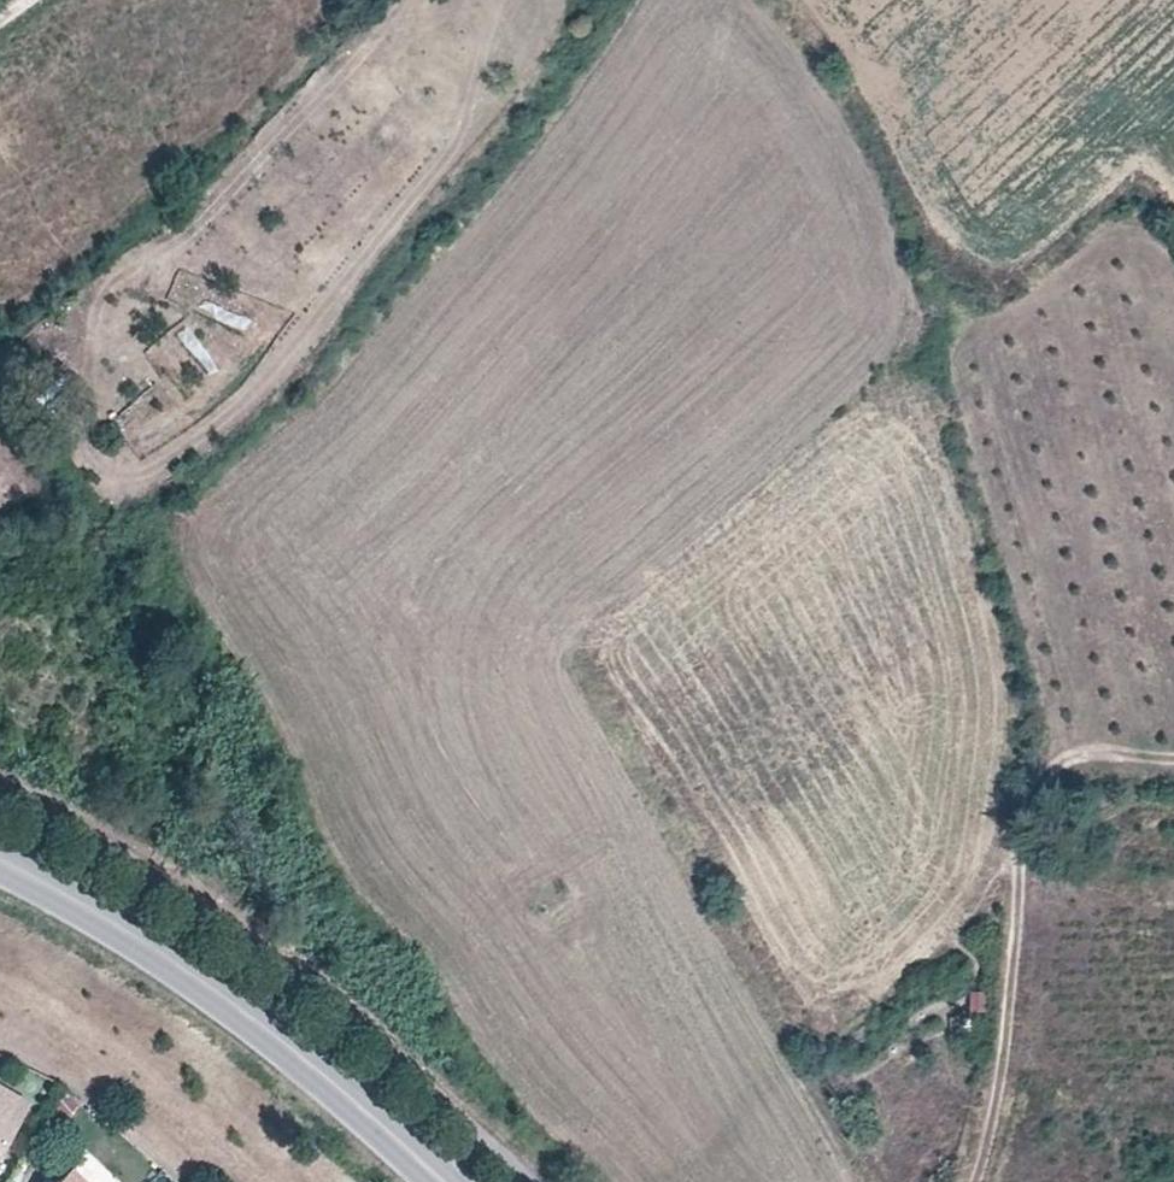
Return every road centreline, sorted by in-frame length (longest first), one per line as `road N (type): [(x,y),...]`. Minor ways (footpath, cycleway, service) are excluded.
road 1 (track): [(122,520),(176,491),(310,375),(535,96),(581,0)]
road 2 (track): [(972,1181),(1002,1067),(1035,781),(1074,755),(1173,760)]
road 3 (secondary): [(439,1181),(295,1052),(175,963),(0,859)]

